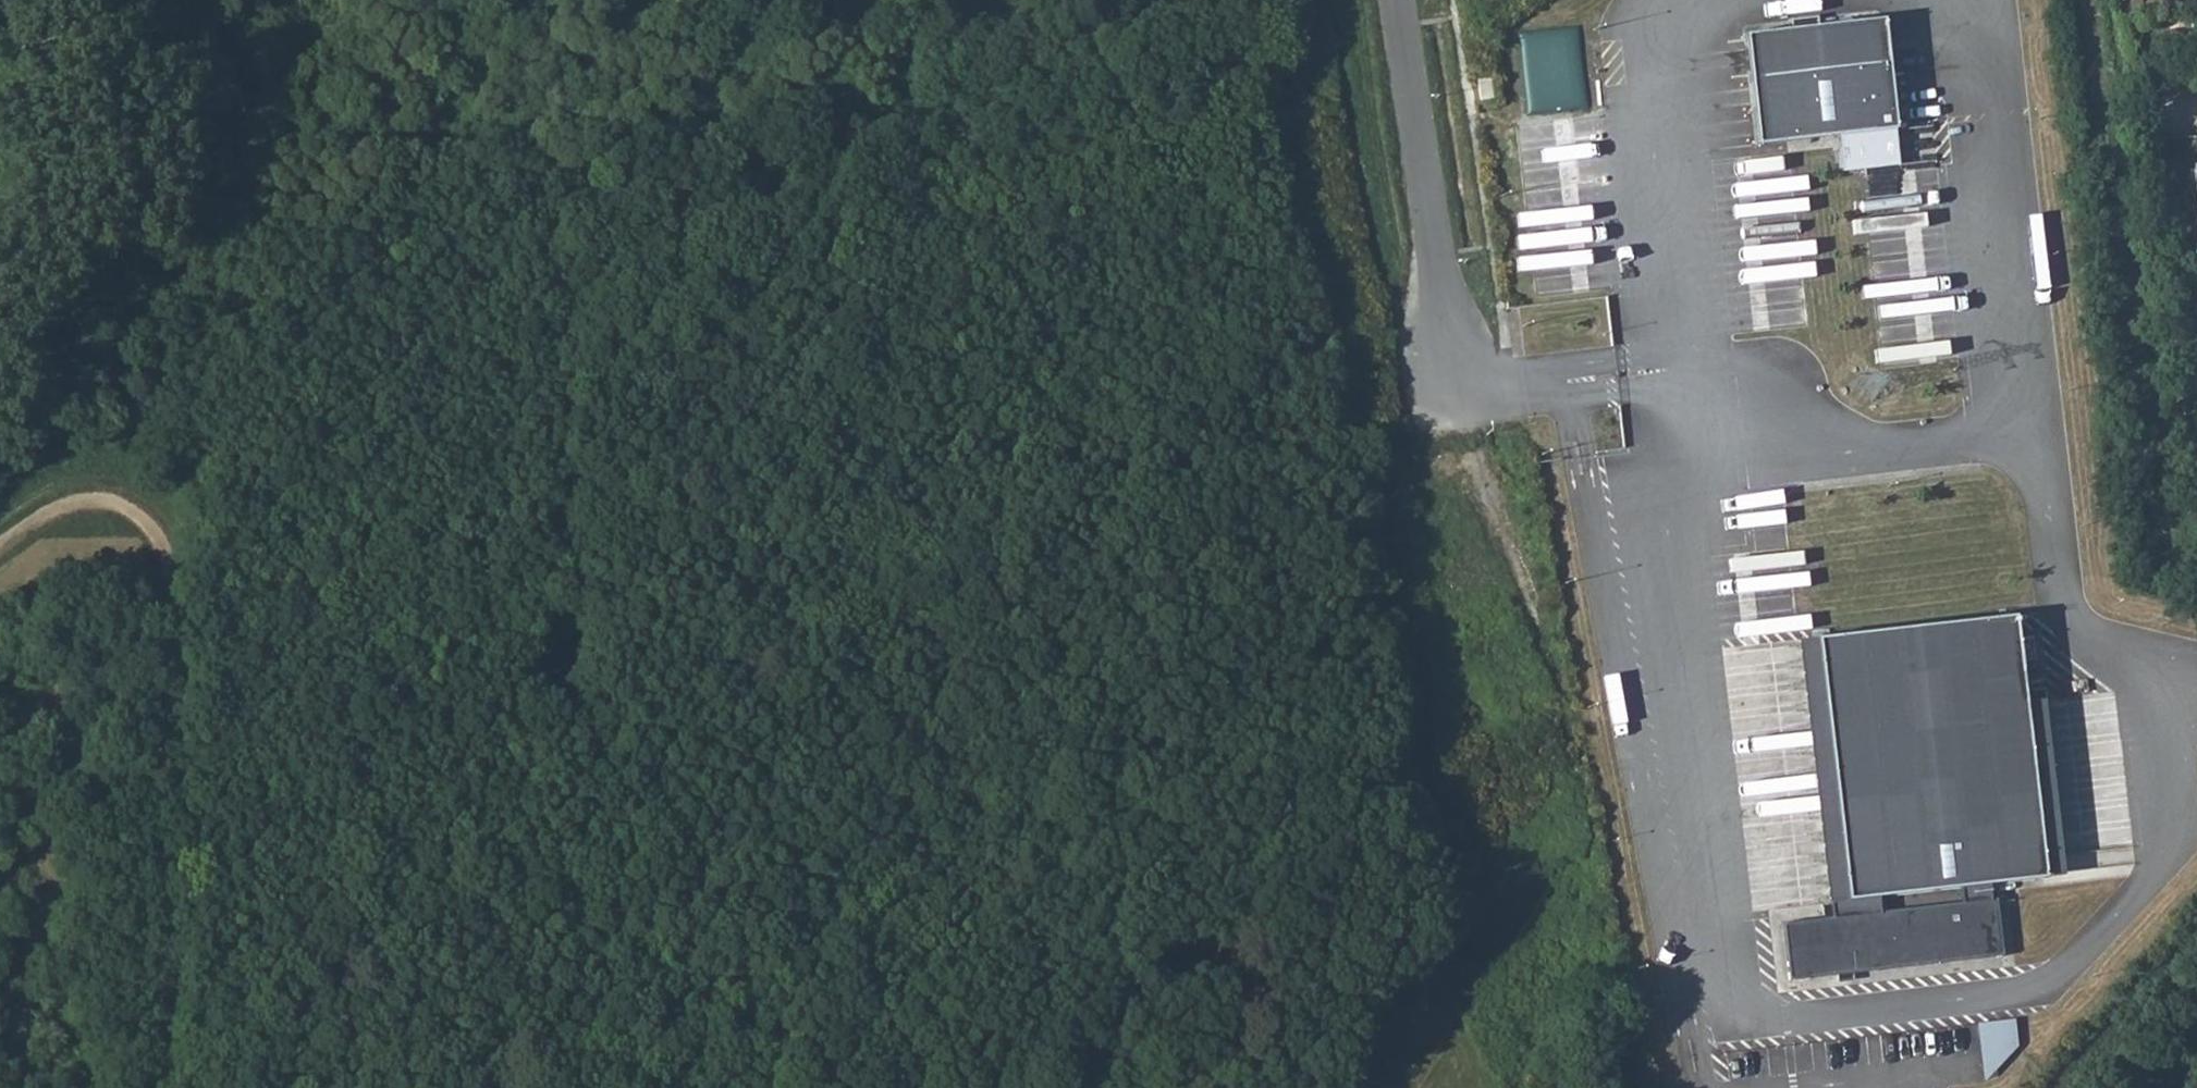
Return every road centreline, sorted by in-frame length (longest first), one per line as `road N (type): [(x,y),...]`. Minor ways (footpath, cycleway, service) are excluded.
road 1 (unclassified): [(1395,0),(1458,386)]

